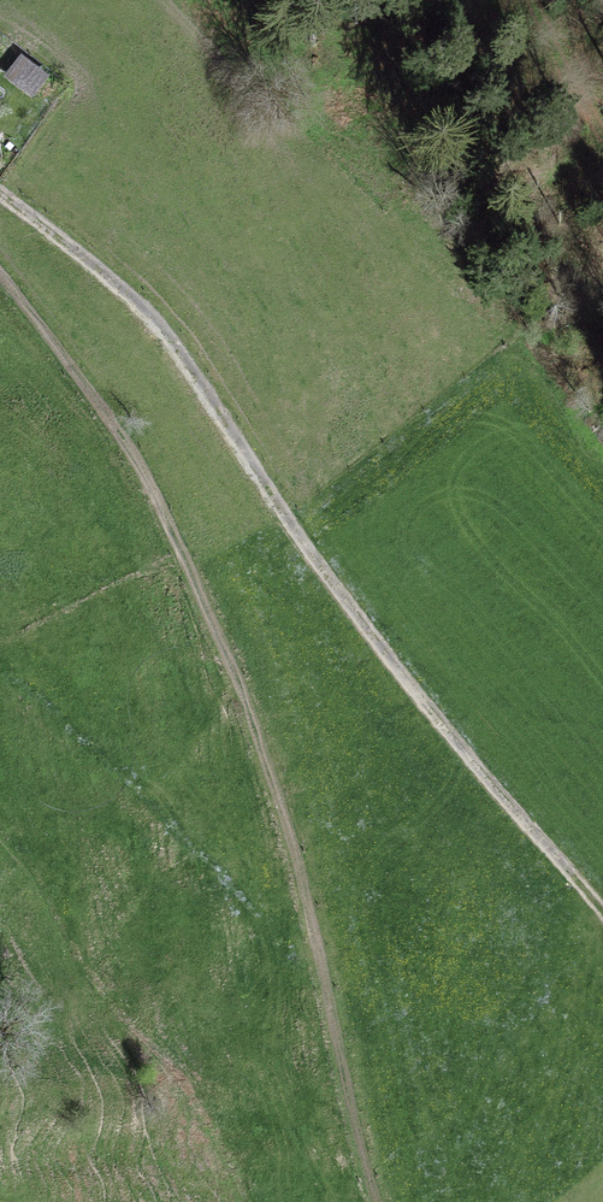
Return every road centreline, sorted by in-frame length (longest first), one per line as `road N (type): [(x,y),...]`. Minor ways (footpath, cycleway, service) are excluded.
road 1 (track): [(602,912),(470,757),(302,537),(203,370),(148,307),(0,190)]
road 2 (track): [(0,275),(148,477),(260,741),(324,980)]

